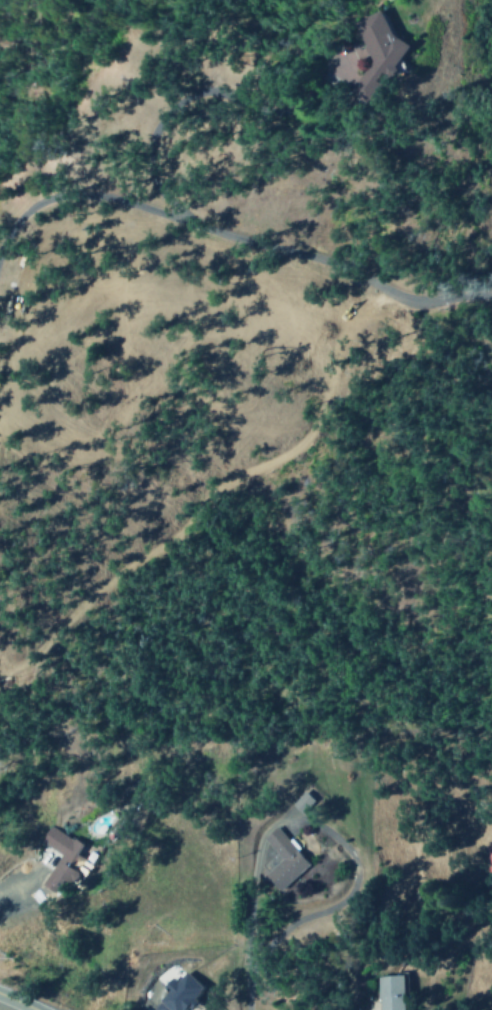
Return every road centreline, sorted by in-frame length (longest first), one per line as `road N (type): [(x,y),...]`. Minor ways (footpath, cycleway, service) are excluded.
road 1 (residential): [(0,252),(27,214),(77,197),(142,206),(342,263),(394,289),(491,295)]

